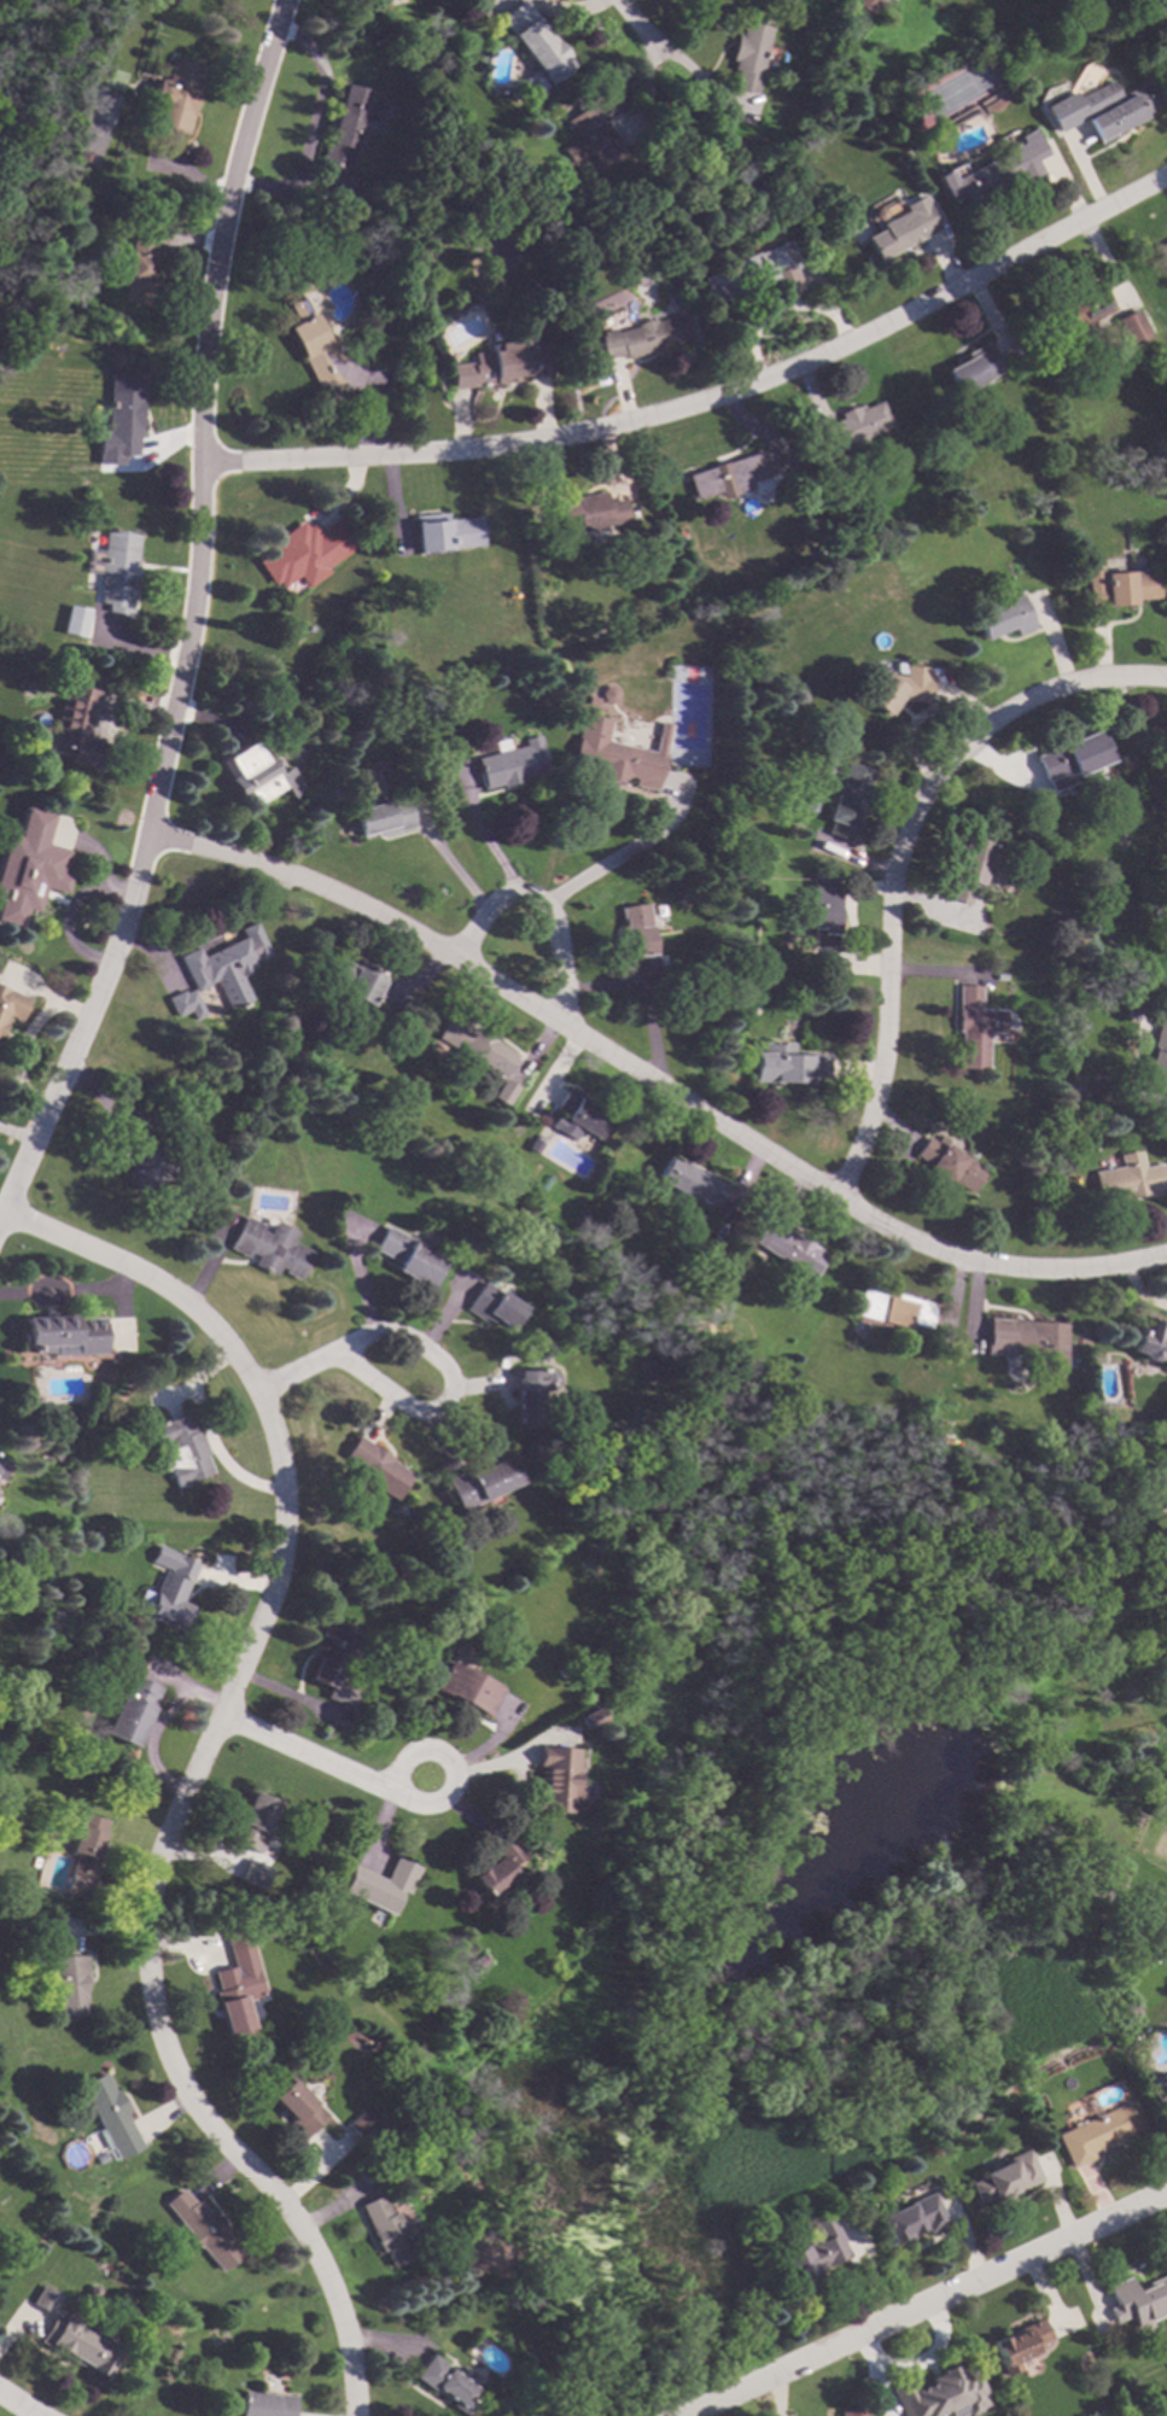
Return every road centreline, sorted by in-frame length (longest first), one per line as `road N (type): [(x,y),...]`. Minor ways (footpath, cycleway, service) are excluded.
road 1 (residential): [(283,0),(224,206),(205,331),(202,467),(151,838),(0,1231)]
road 2 (residential): [(1166,1259),(1060,1272),(981,1265),(906,1238),(421,932),(275,864),(151,838)]
road 3 (residential): [(266,1387),(287,1475),(278,1580),(221,1721),(161,1840),(139,1949),(162,2049),(215,2137),(276,2195),(327,2268),(352,2360),(356,2415)]
road 4 (residential): [(1166,179),(841,345),(710,402),(455,453),(202,467)]
road 5 (residential): [(1166,678),(1046,689),(973,736),(920,793),(889,887),(888,1029),(877,1116),(836,1197)]
road 6 (residential): [(607,2415),(1166,2184)]
road 7 (residential): [(5,1220),(115,1264),(196,1307),(266,1387)]
road 8 (residential): [(357,1344),(333,1352),(412,1411),(439,1411),(454,1397),(449,1376),(403,1336),(357,1344)]
road 9 (residential): [(425,1779),(392,1795),(221,1721)]
road 10 (residential): [(456,955),(492,903),(552,909)]

